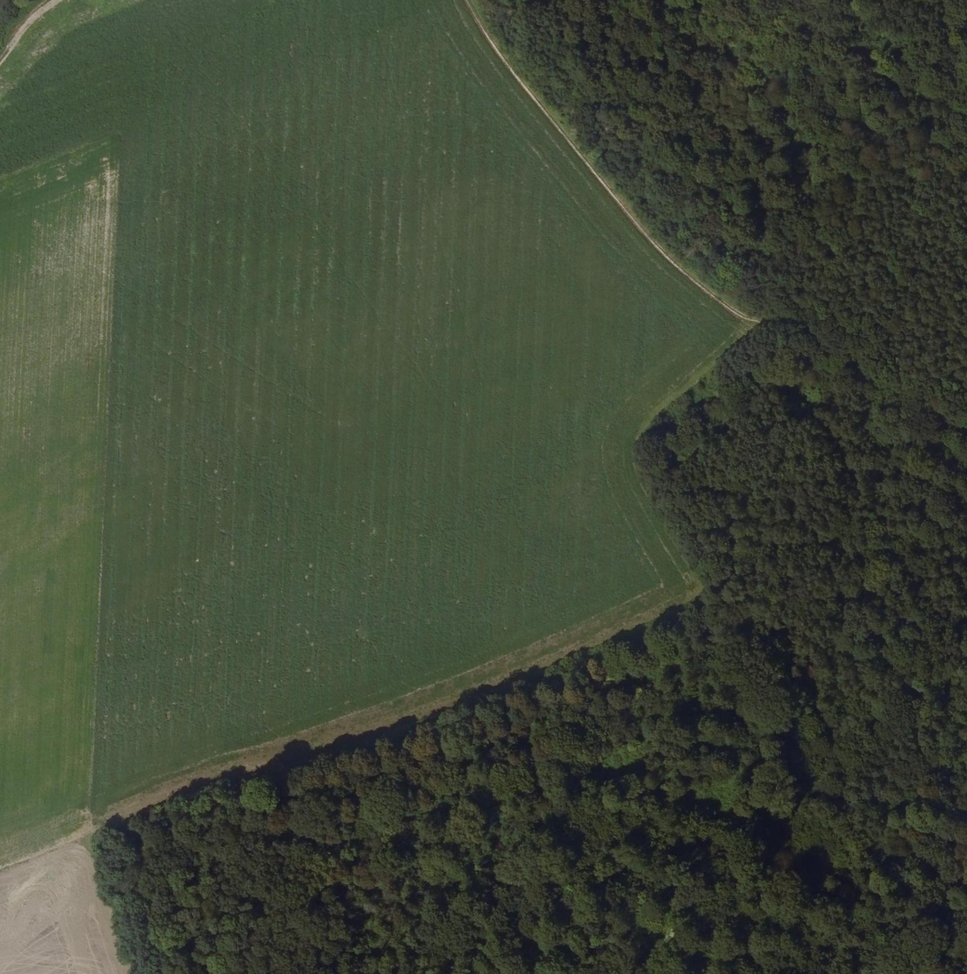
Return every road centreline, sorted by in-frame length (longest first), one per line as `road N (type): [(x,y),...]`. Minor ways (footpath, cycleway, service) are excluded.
road 1 (track): [(966,432),(733,312),(637,213),(476,0)]

